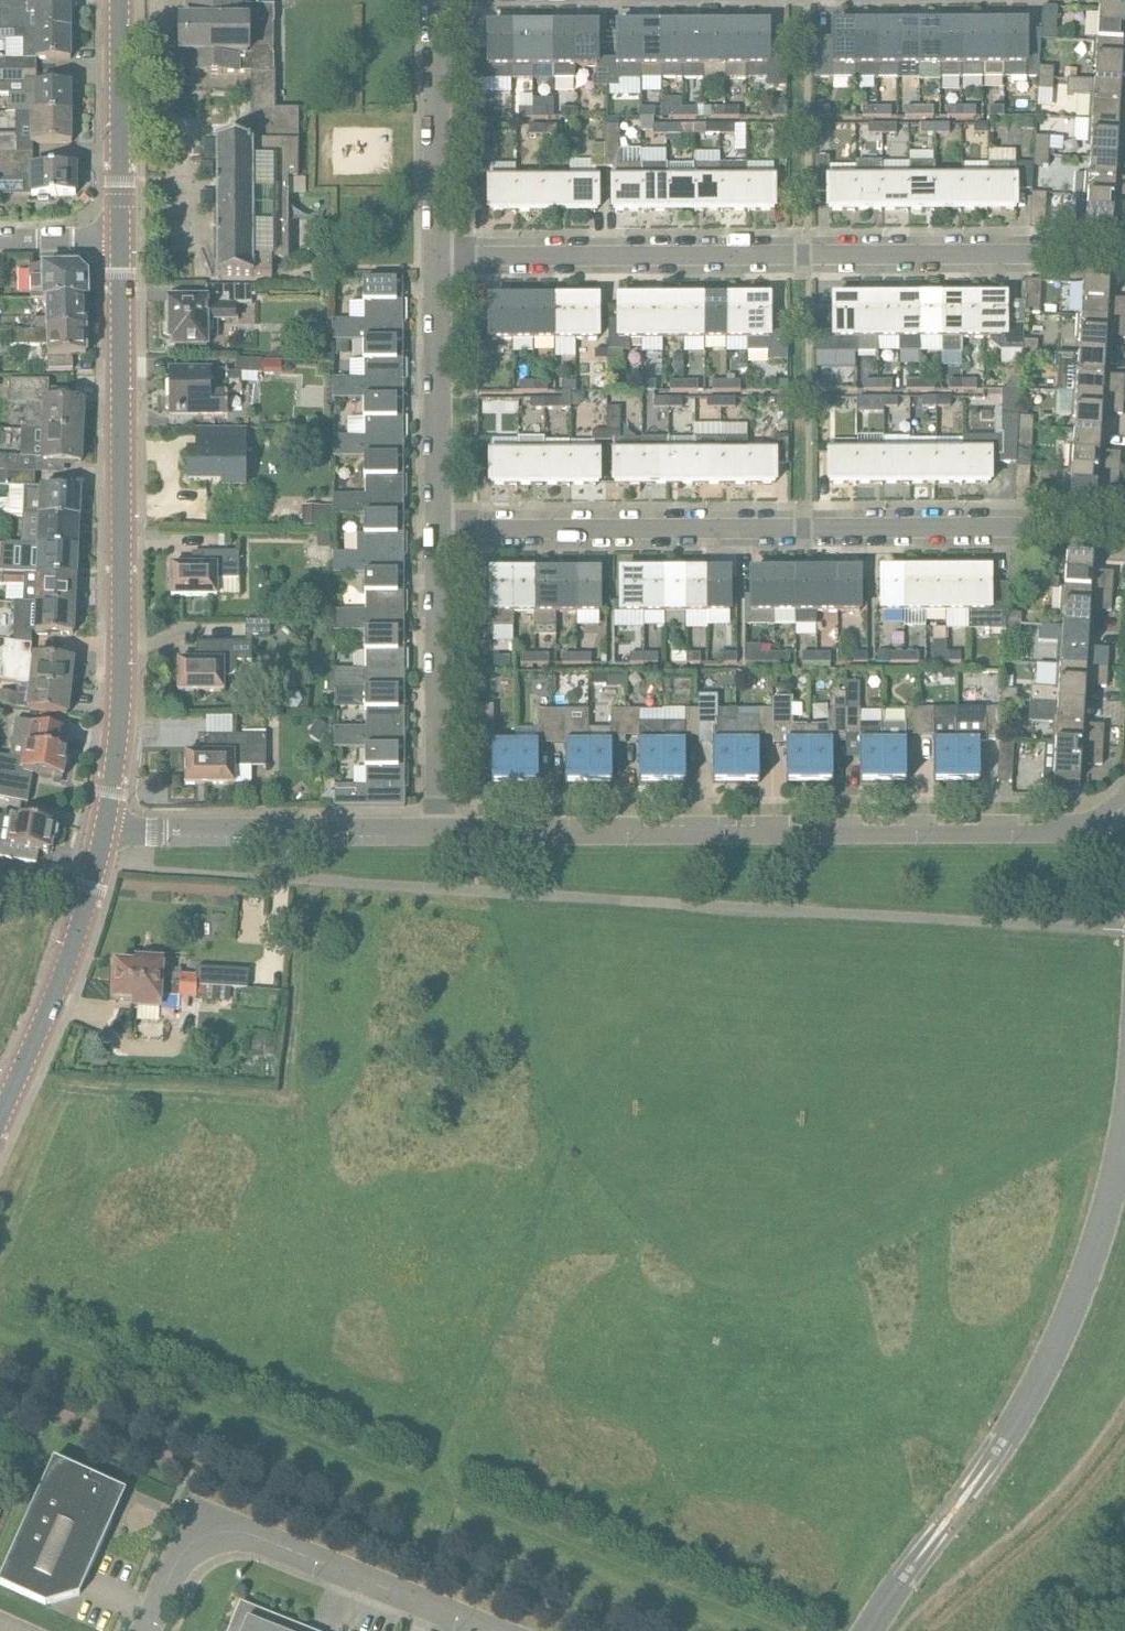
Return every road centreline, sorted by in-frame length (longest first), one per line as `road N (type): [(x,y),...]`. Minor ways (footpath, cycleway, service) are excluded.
road 1 (residential): [(441,252),(1124,259)]
road 2 (residential): [(446,834),(1037,837),(1124,811)]
road 3 (residential): [(1124,531),(445,528)]
road 4 (tertiary): [(105,834),(122,705),(124,239)]
road 5 (unclassified): [(154,1630),(200,1538),(217,1529),(252,1533),(493,1630)]
road 6 (residential): [(105,834),(446,834)]
road 7 (residential): [(446,834),(445,528)]
road 8 (tertiary): [(0,1117),(74,940),(105,834)]
road 9 (residential): [(445,528),(441,252)]
road 10 (residential): [(441,252),(440,0)]
road 11 (tertiary): [(124,239),(121,0)]
road 12 (residential): [(124,239),(0,240)]

